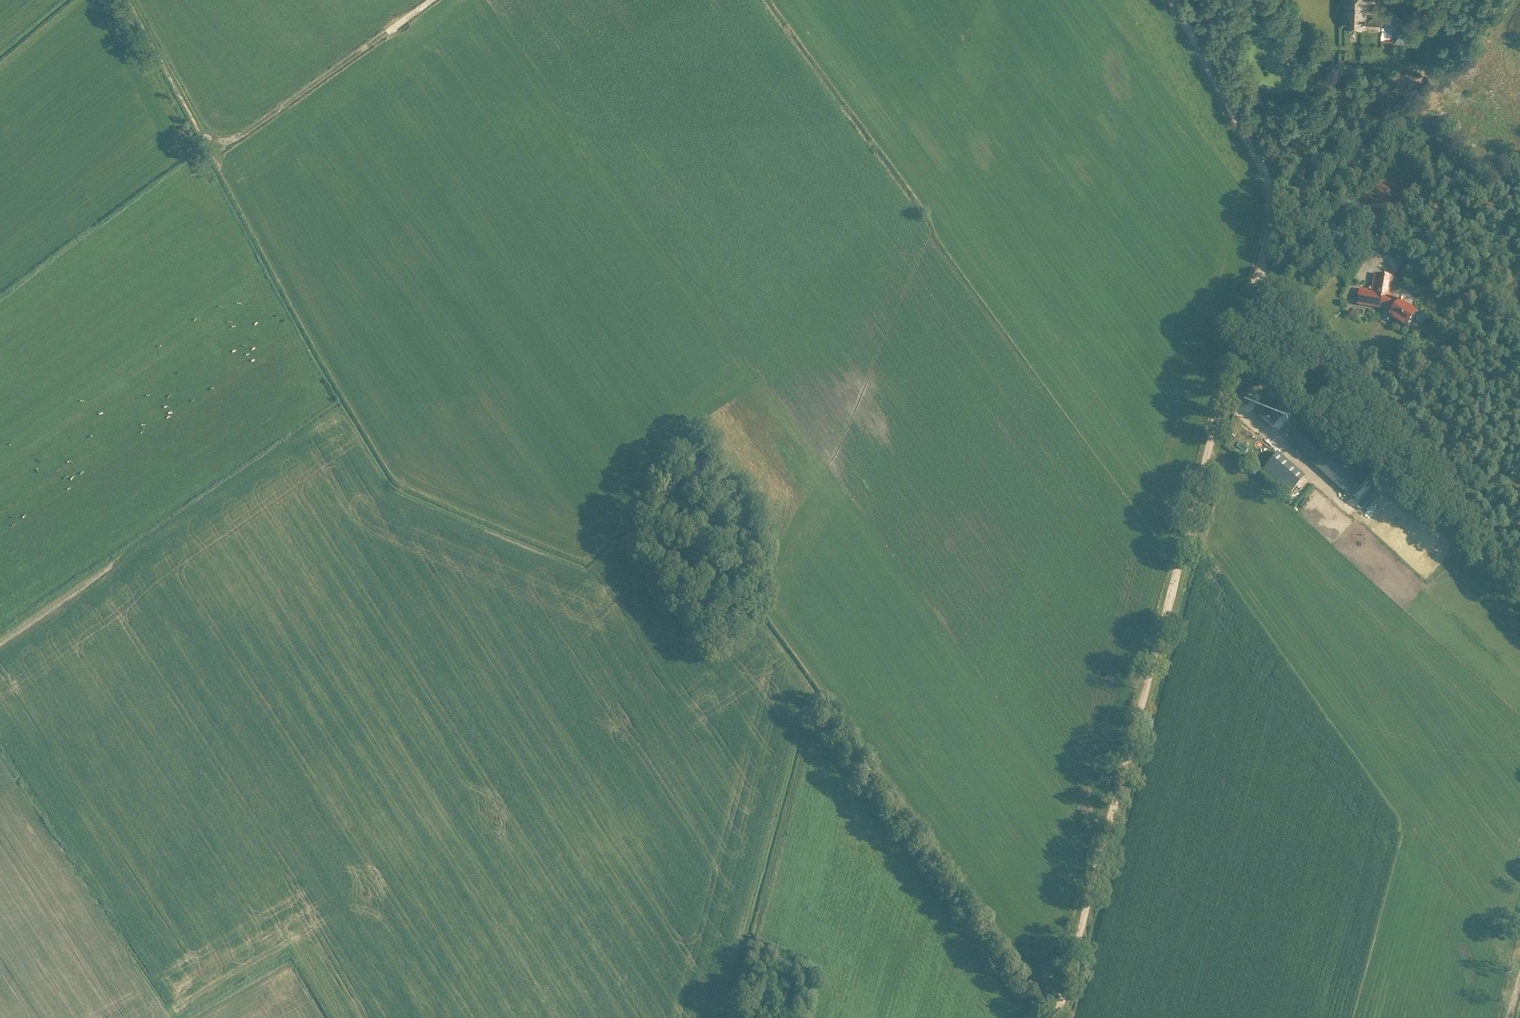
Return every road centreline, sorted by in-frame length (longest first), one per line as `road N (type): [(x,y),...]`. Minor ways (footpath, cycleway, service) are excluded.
road 1 (track): [(1057,1017),(1242,338)]
road 2 (track): [(1242,338),(1519,590)]
road 3 (track): [(1242,338),(1266,249),(1270,191),(1172,0)]
road 4 (track): [(0,640),(288,444)]

